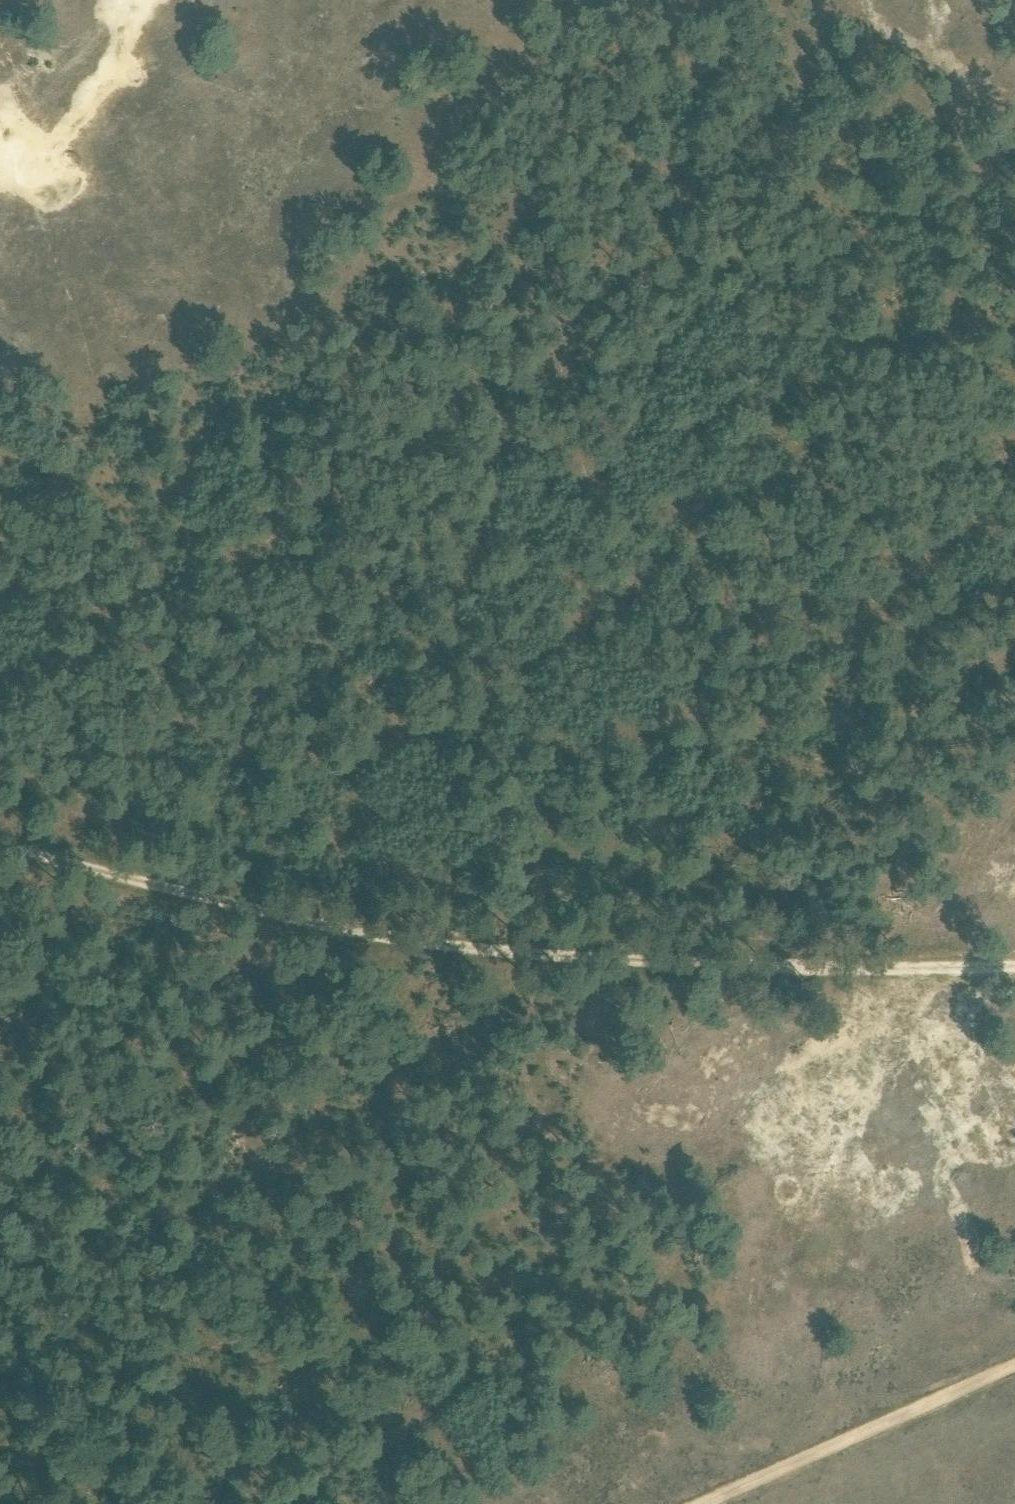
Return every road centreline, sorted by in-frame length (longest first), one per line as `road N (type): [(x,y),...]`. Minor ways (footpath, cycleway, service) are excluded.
road 1 (track): [(0,842),(341,935),(691,968),(1014,964)]

